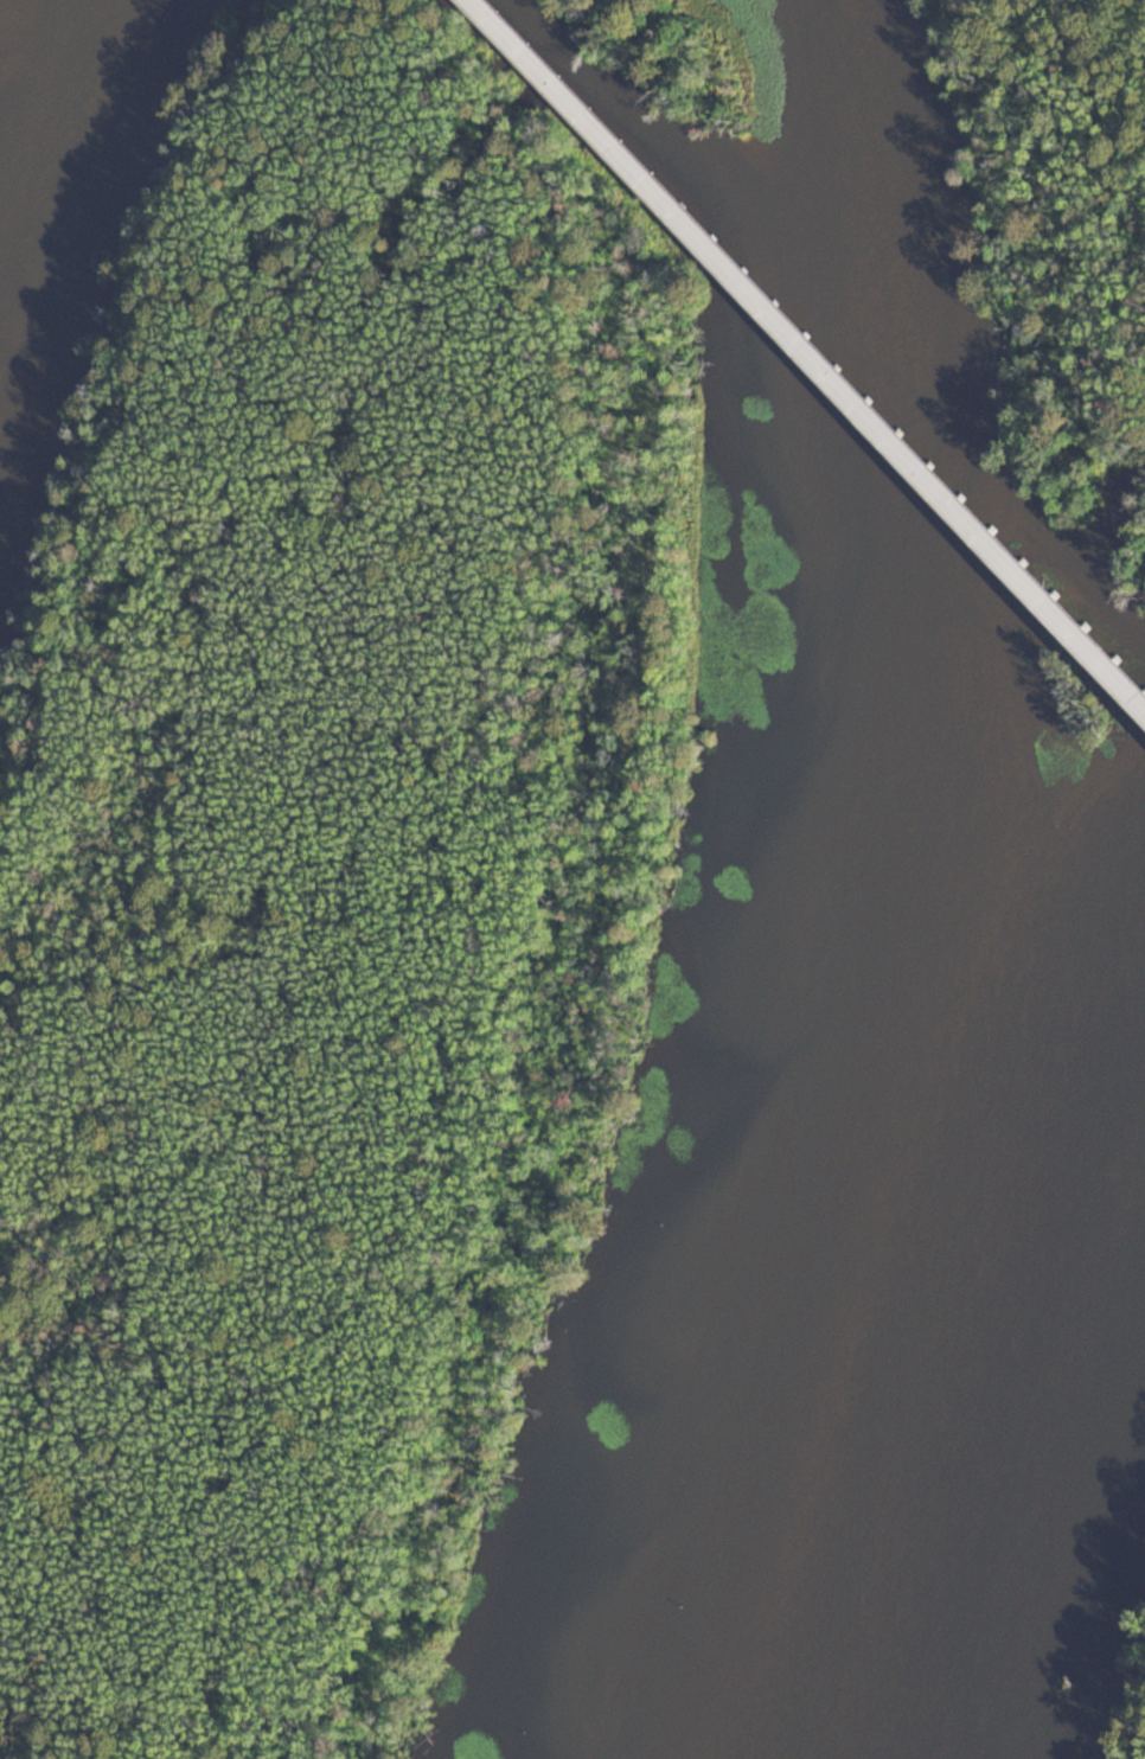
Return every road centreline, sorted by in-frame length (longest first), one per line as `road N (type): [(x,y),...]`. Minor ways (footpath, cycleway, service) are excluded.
road 1 (primary): [(1144,699),(474,0)]

